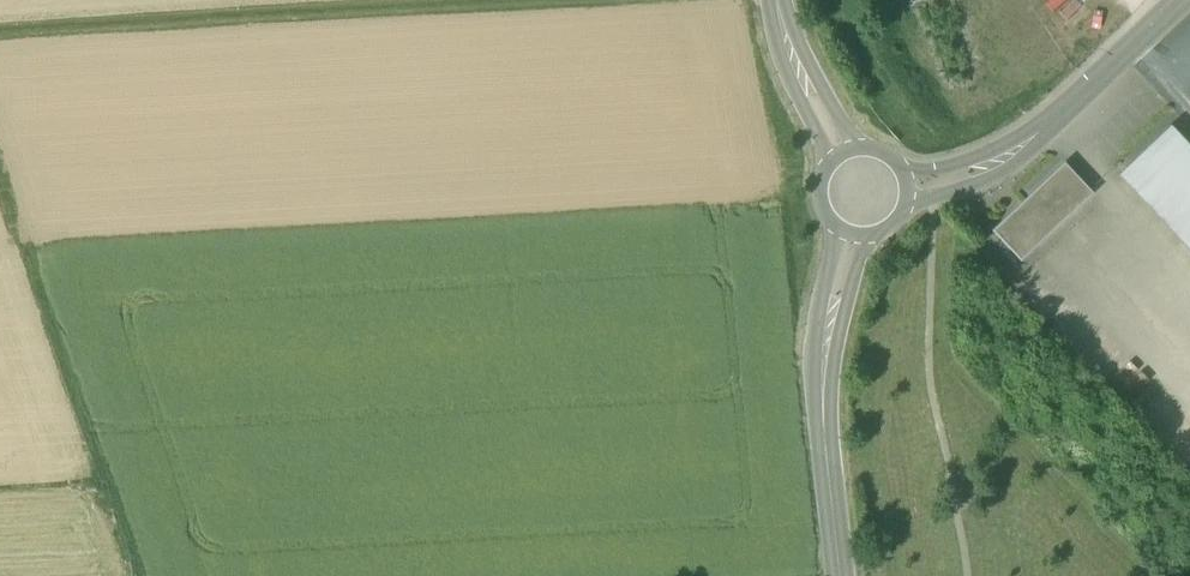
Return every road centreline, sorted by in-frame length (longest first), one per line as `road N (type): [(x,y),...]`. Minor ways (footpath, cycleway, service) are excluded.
road 1 (track): [(746,0),(0,44)]
road 2 (track): [(133,575),(0,173)]
road 3 (tertiary): [(838,225),(811,345),(820,479),(828,495)]
road 4 (tertiary): [(828,495),(835,364),(865,234)]
road 5 (tertiary): [(767,0),(779,55),(832,165)]
road 6 (unclassified): [(905,205),(1008,172),(1052,119)]
road 7 (unclassified): [(1180,0),(1052,119)]
road 8 (tertiary): [(858,150),(794,39),(783,0)]
road 9 (unclassified): [(1052,119),(976,158),(901,171)]

